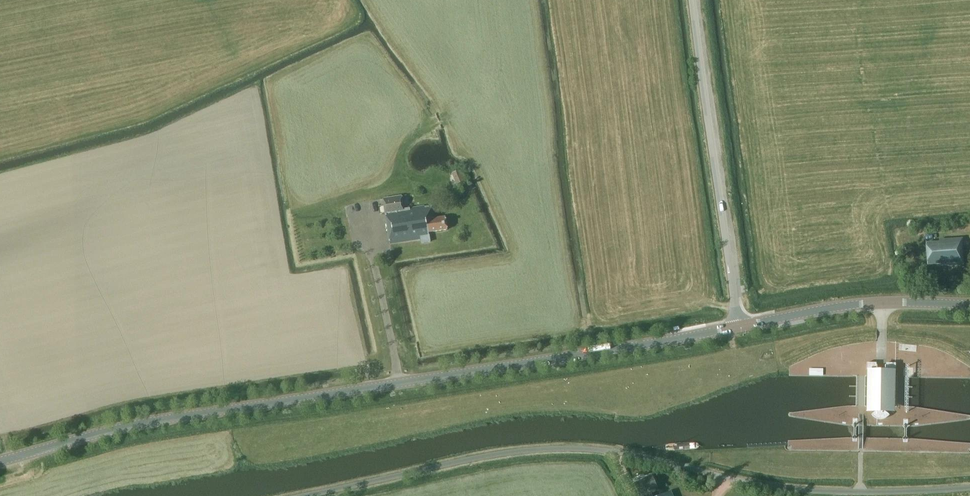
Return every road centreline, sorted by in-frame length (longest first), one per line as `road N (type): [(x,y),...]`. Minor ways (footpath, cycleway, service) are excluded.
road 1 (secondary): [(0,459),(135,423),(738,326)]
road 2 (unclassified): [(302,495),(549,449),(620,453),(800,490),(969,486)]
road 3 (tertiary): [(738,326),(693,0)]
road 4 (secondary): [(738,326),(866,303),(969,304)]

